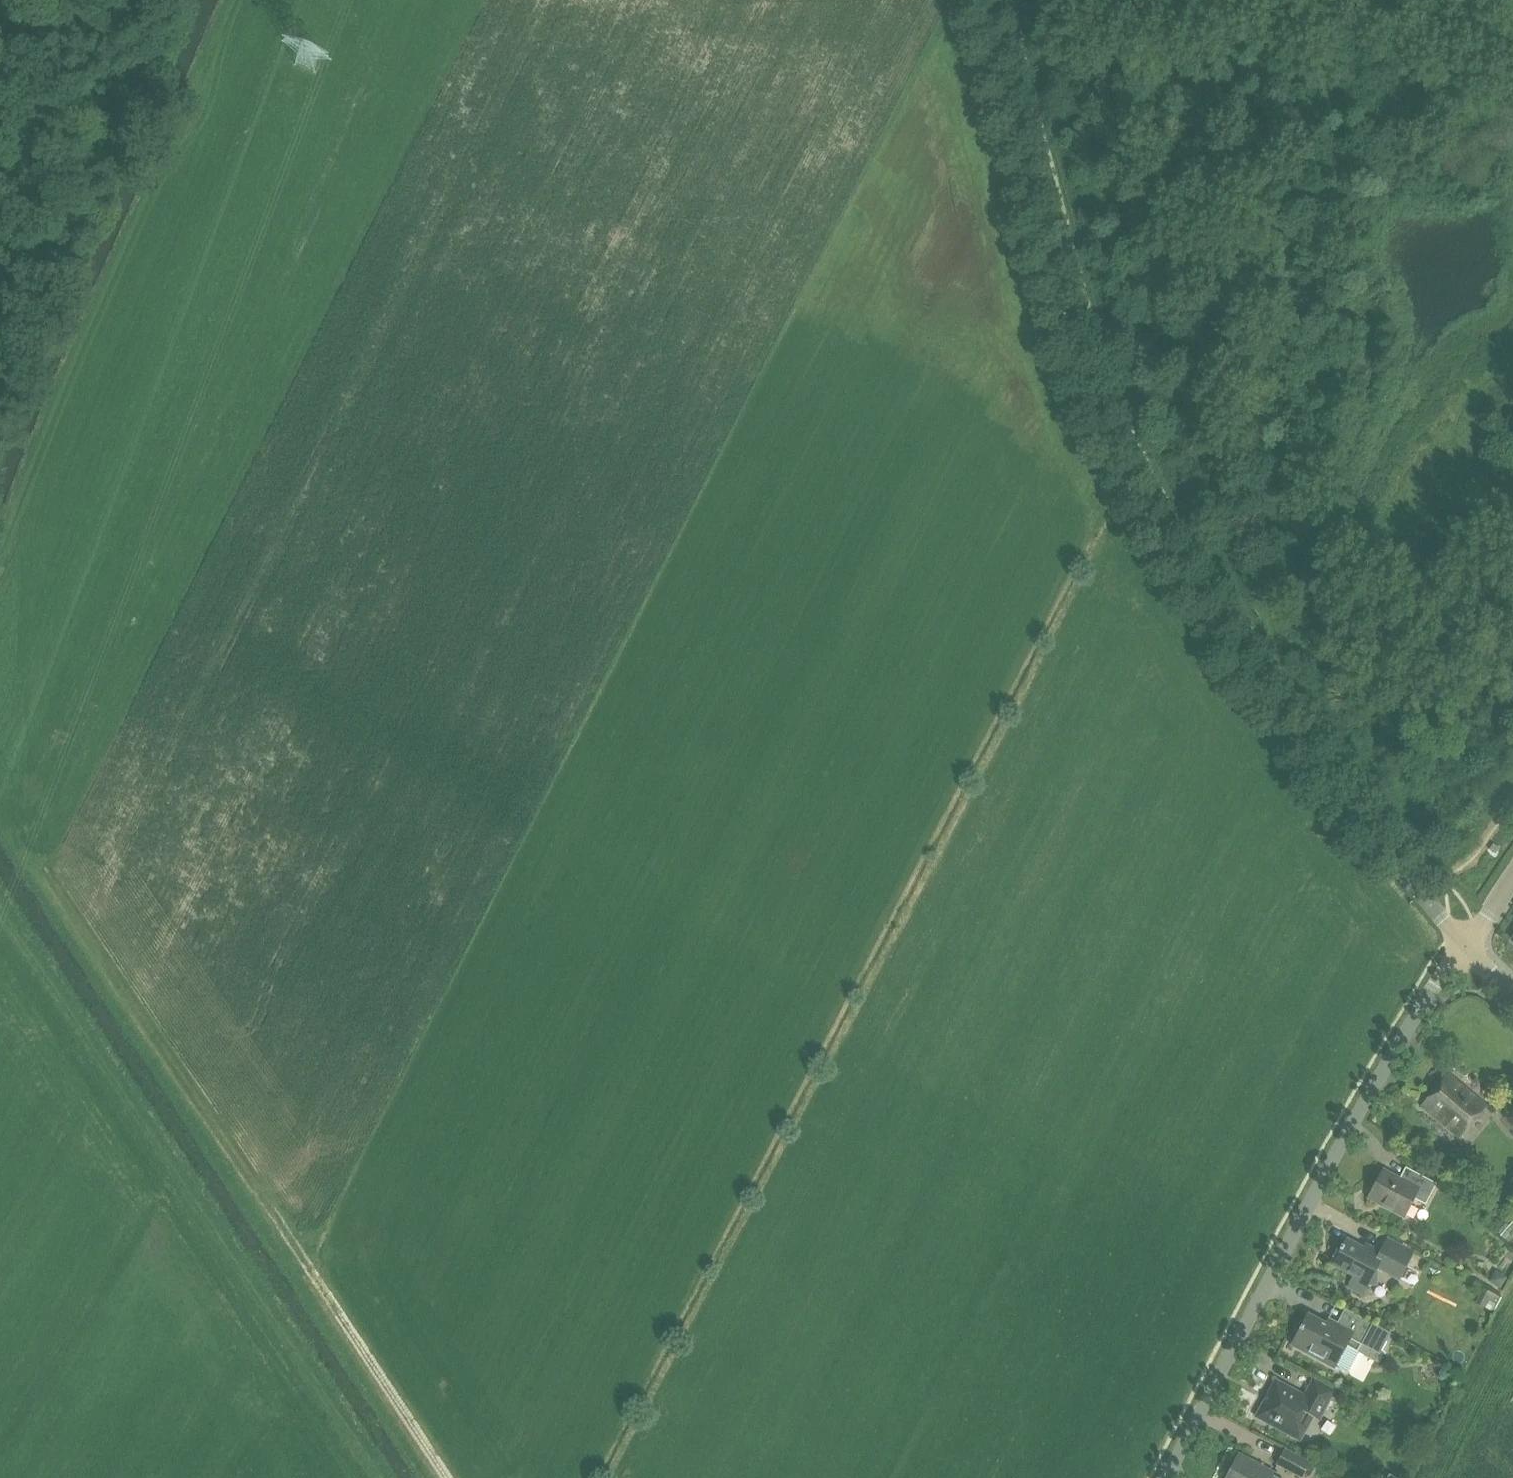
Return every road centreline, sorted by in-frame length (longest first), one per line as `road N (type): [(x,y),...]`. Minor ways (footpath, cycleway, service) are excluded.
road 1 (unclassified): [(1420,890),(1211,628),(1122,482),(1072,339),(984,0)]
road 2 (residential): [(1166,1477),(1353,1122),(1464,945)]

